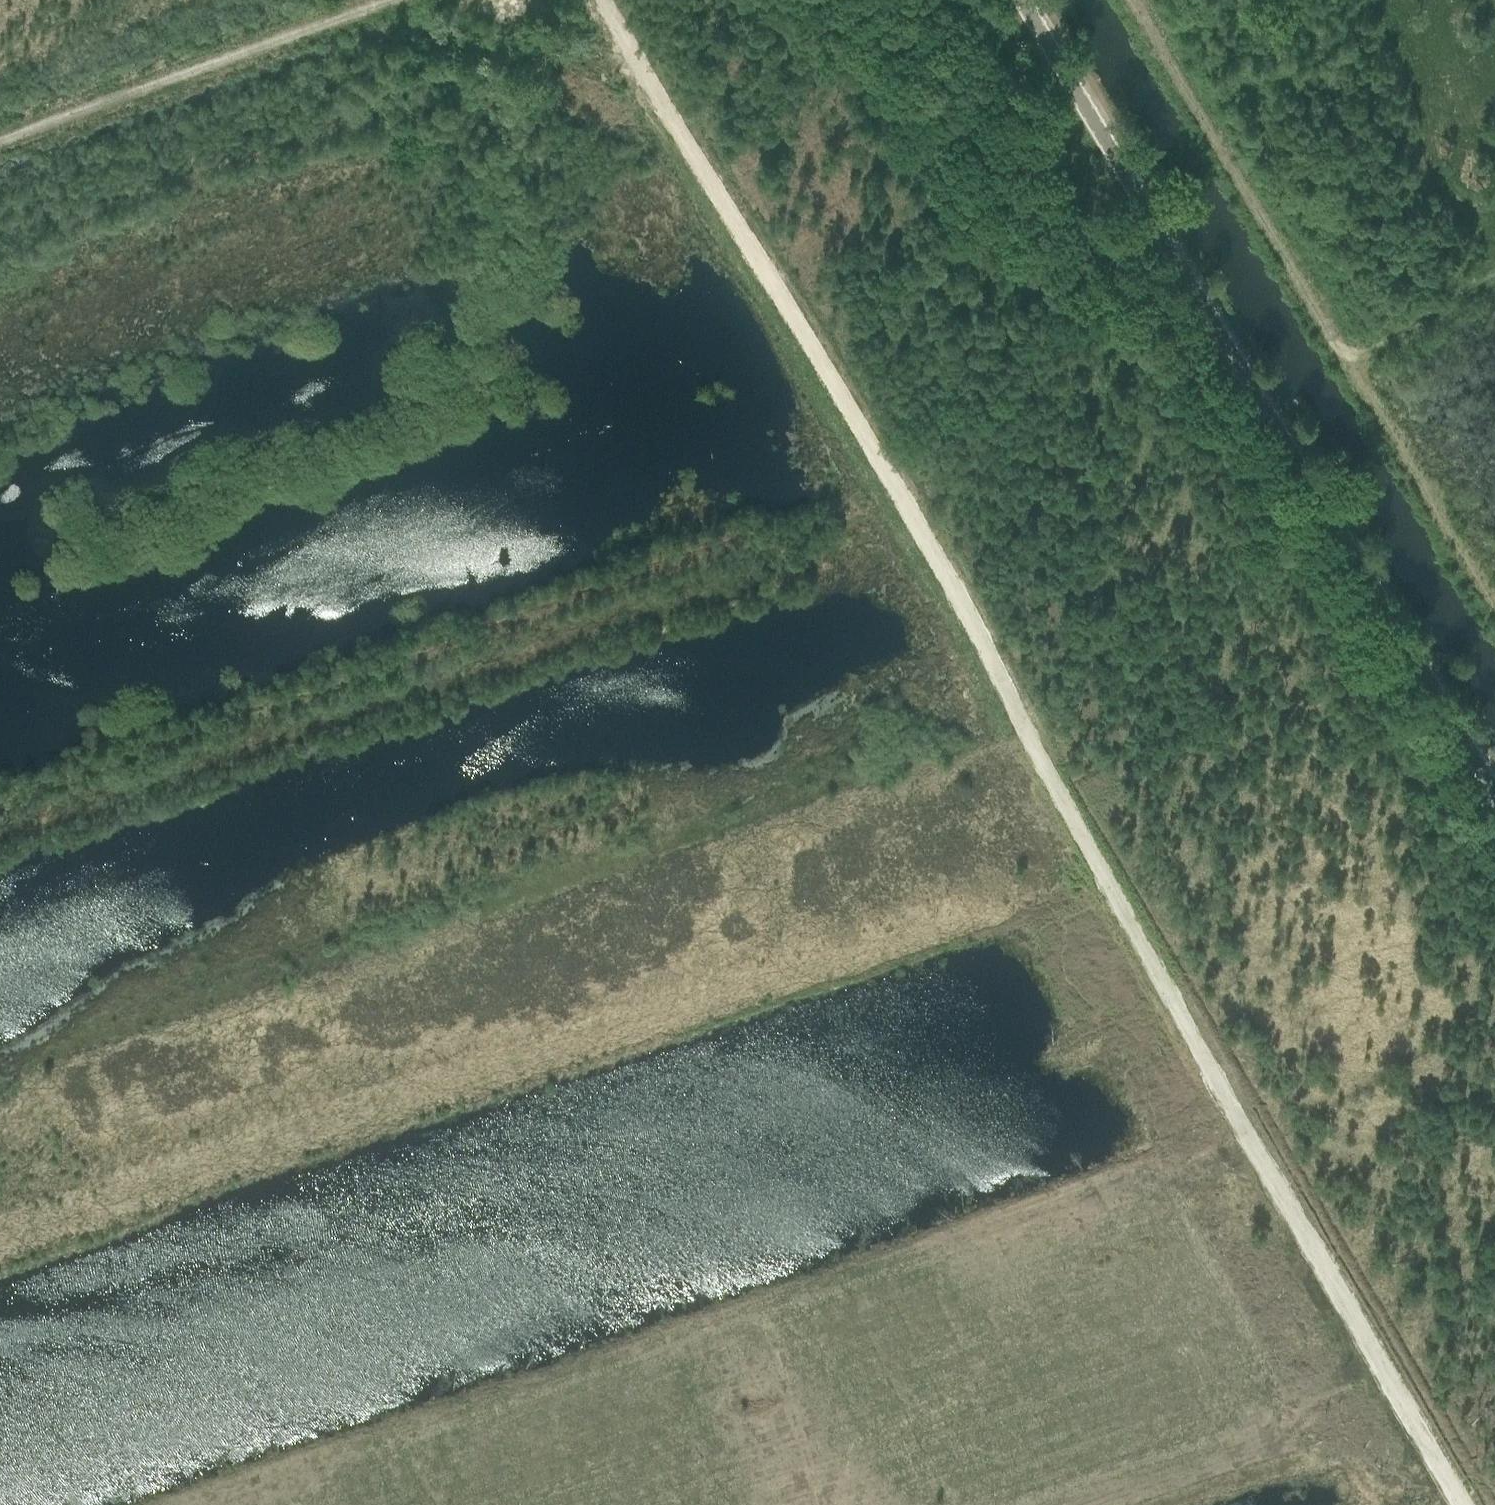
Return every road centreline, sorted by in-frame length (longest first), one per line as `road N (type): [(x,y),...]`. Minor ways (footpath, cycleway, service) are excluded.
road 1 (tertiary): [(1494,793),(1023,0)]
road 2 (track): [(1494,584),(1153,0)]
road 3 (track): [(1359,352),(1494,270)]

